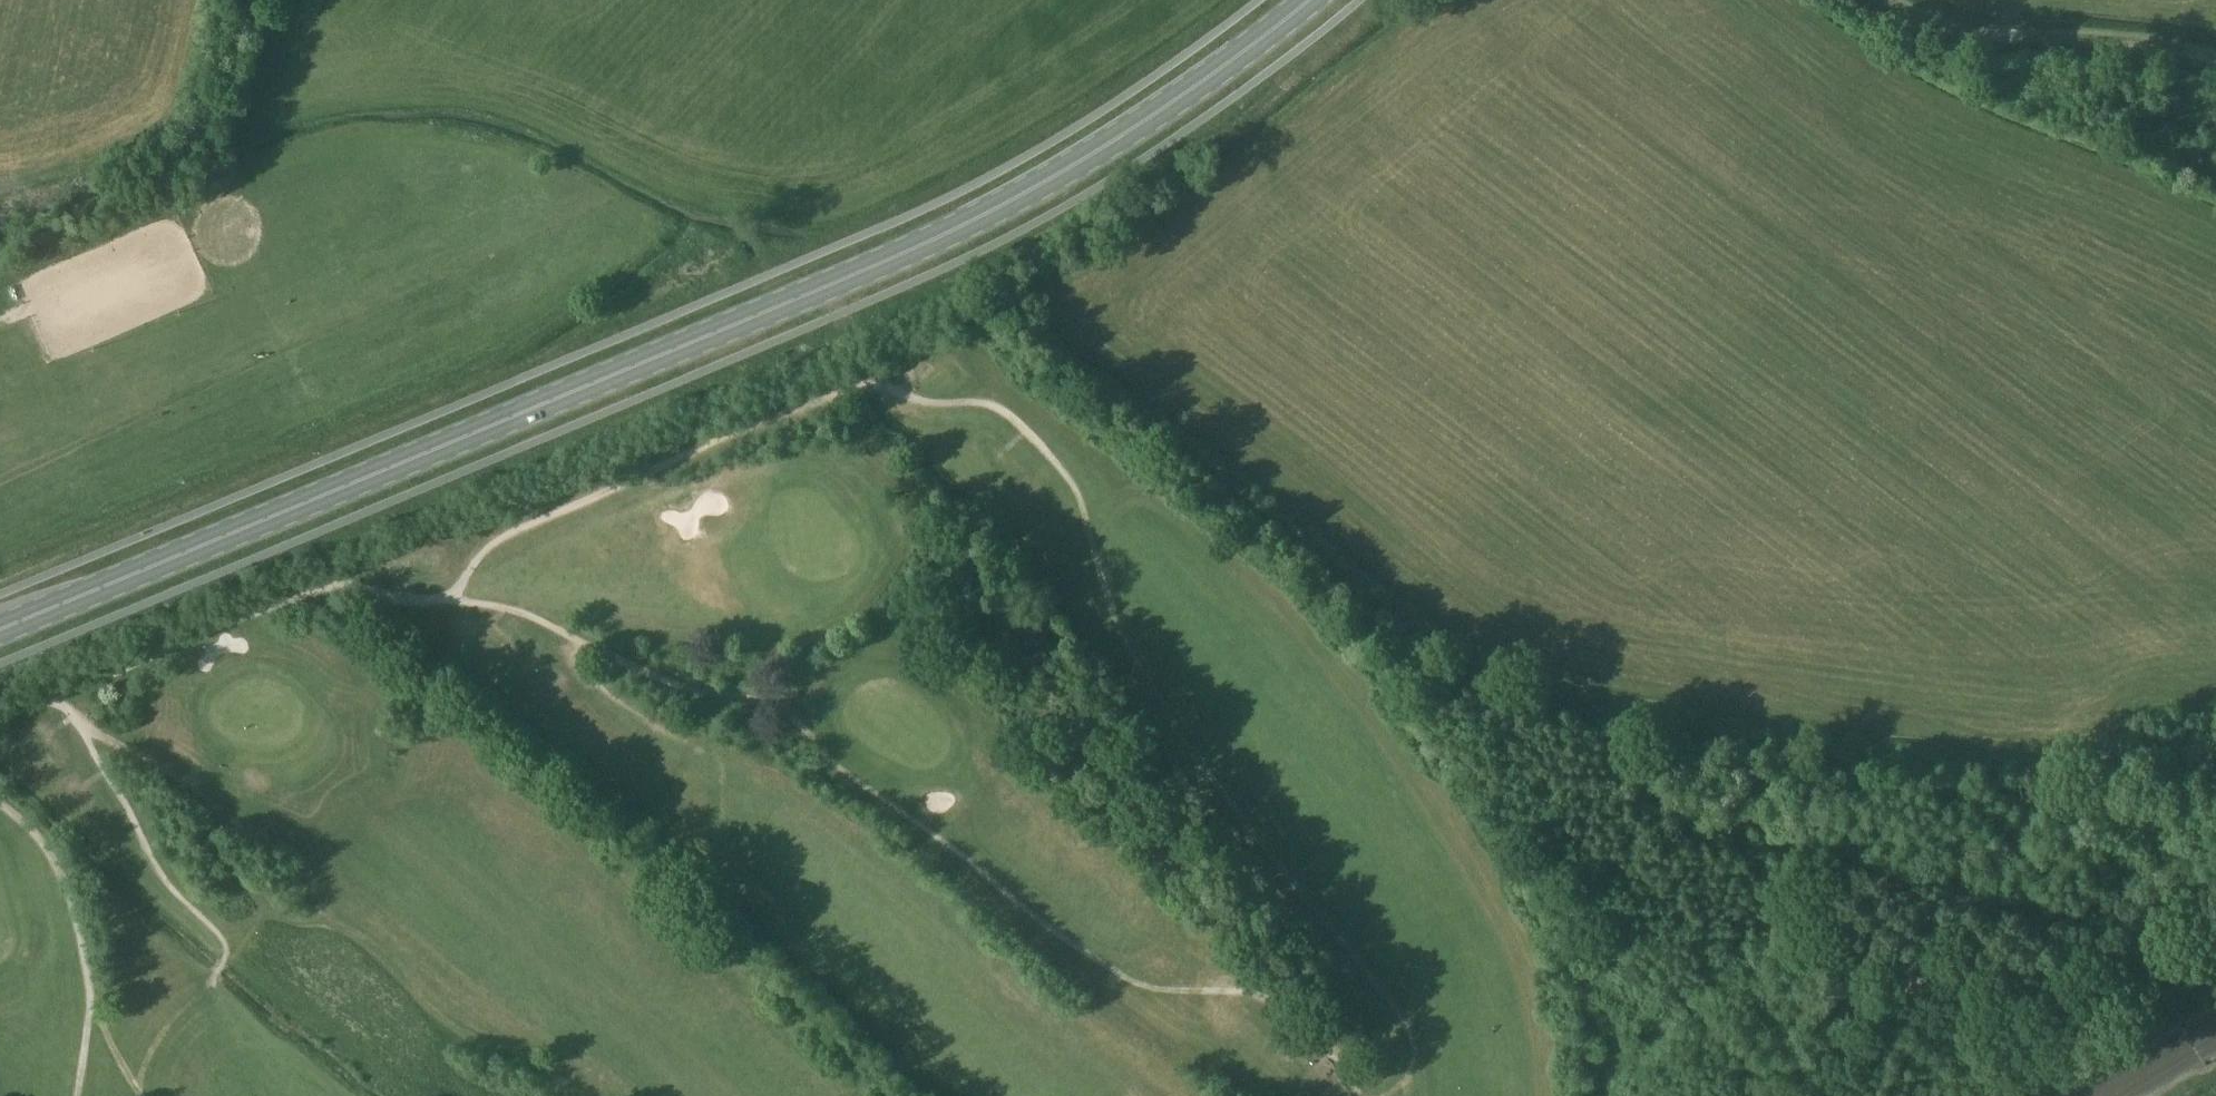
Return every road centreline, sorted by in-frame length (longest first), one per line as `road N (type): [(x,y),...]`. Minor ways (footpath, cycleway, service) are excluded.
road 1 (primary): [(0,633),(958,241),(1034,202),(1231,72),(1317,0)]
road 2 (track): [(2215,61),(2058,35),(1957,31),(1886,0)]

